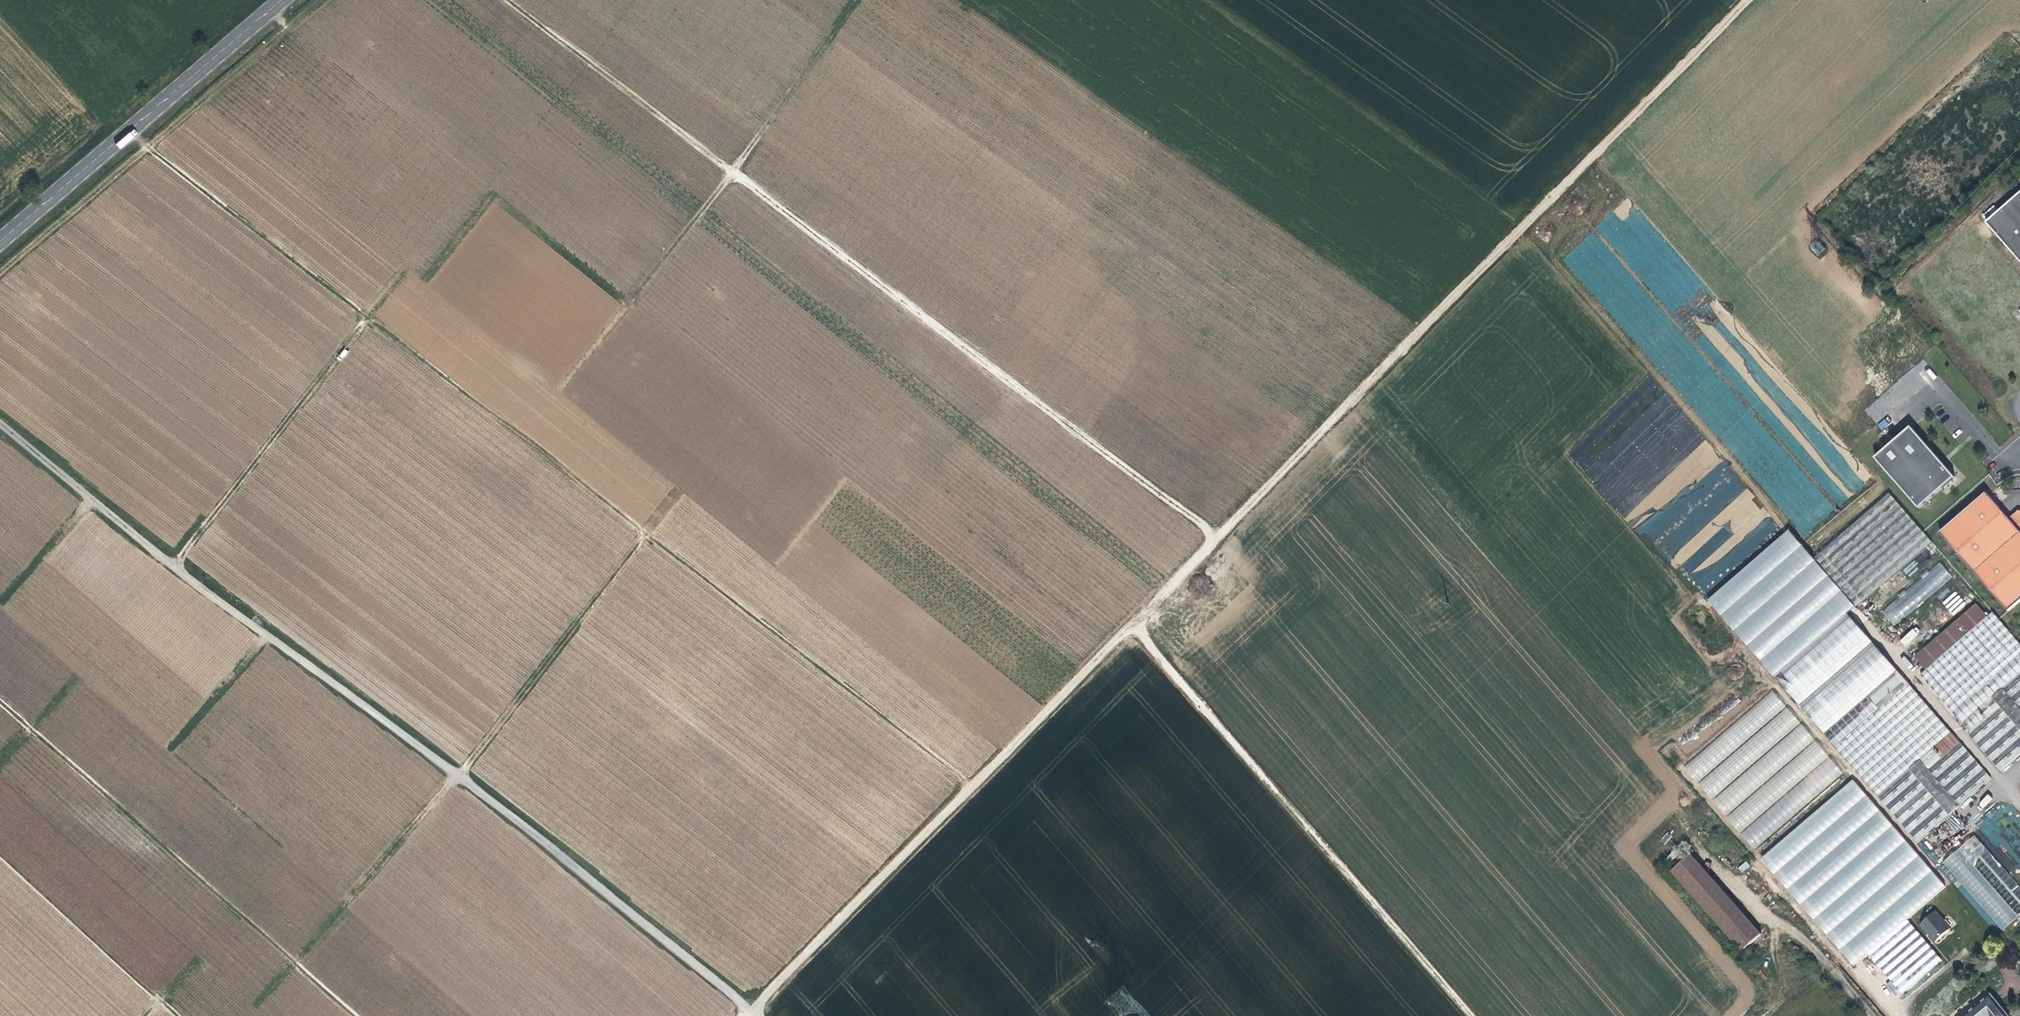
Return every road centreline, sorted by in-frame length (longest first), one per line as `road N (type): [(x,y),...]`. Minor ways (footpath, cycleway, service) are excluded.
road 1 (track): [(1745,0),(752,1015)]
road 2 (track): [(0,423),(88,499),(460,775),(757,1015)]
road 3 (track): [(511,0),(1222,538)]
road 4 (track): [(1134,624),(1475,1015)]
road 5 (track): [(645,535),(976,783)]
road 6 (primary): [(0,238),(285,0)]
road 7 (track): [(456,772),(293,962),(356,1015)]
road 8 (track): [(731,173),(561,388)]
road 9 (track): [(175,1015),(0,856)]

